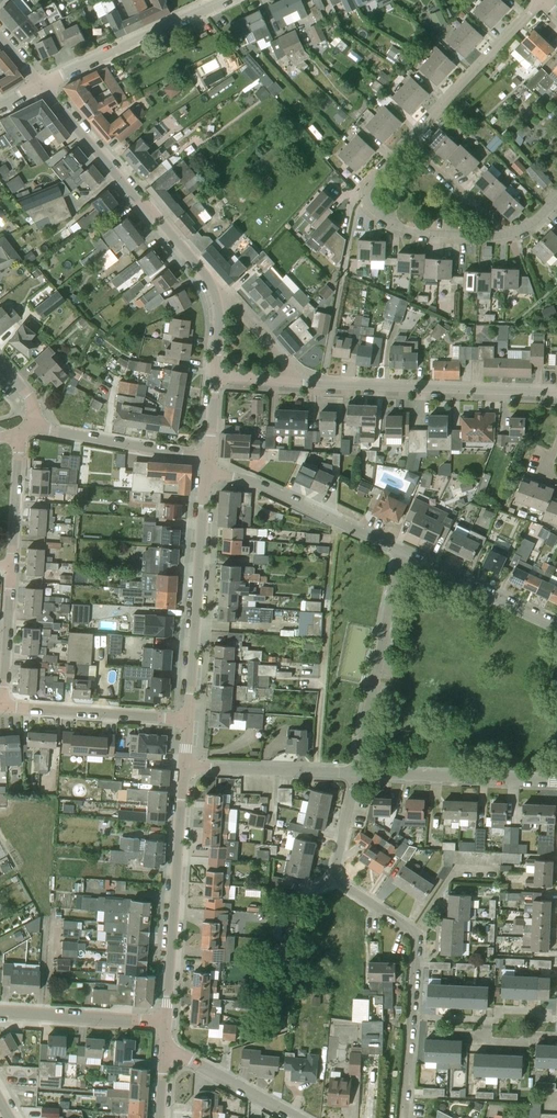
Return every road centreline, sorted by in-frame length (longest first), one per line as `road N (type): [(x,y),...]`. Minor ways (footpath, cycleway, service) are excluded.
road 1 (residential): [(402,1117),(416,931),(341,880),(336,864),(354,772)]
road 2 (residential): [(216,378),(216,286),(43,85)]
road 3 (residential): [(295,384),(556,393)]
road 4 (residential): [(167,1021),(186,766)]
road 5 (residential): [(190,719),(209,473)]
road 6 (residential): [(354,772),(399,551)]
road 7 (residential): [(399,551),(261,485),(209,473)]
road 8 (residential): [(556,784),(354,772)]
road 9 (residential): [(43,85),(224,0)]
road 10 (residential): [(531,0),(402,141)]
road 11 (residential): [(190,719),(2,706)]
road 12 (residential): [(210,458),(33,428)]
road 13 (residential): [(556,626),(399,551)]
road 14 (residential): [(354,772),(186,766)]
road 15 (residential): [(167,1021),(0,1017)]
road 16 (residential): [(295,1117),(165,1046)]
road 17 (residential): [(2,706),(11,566)]
road 18 (residential): [(11,566),(20,431)]
road 19 (residential): [(492,233),(402,141)]

